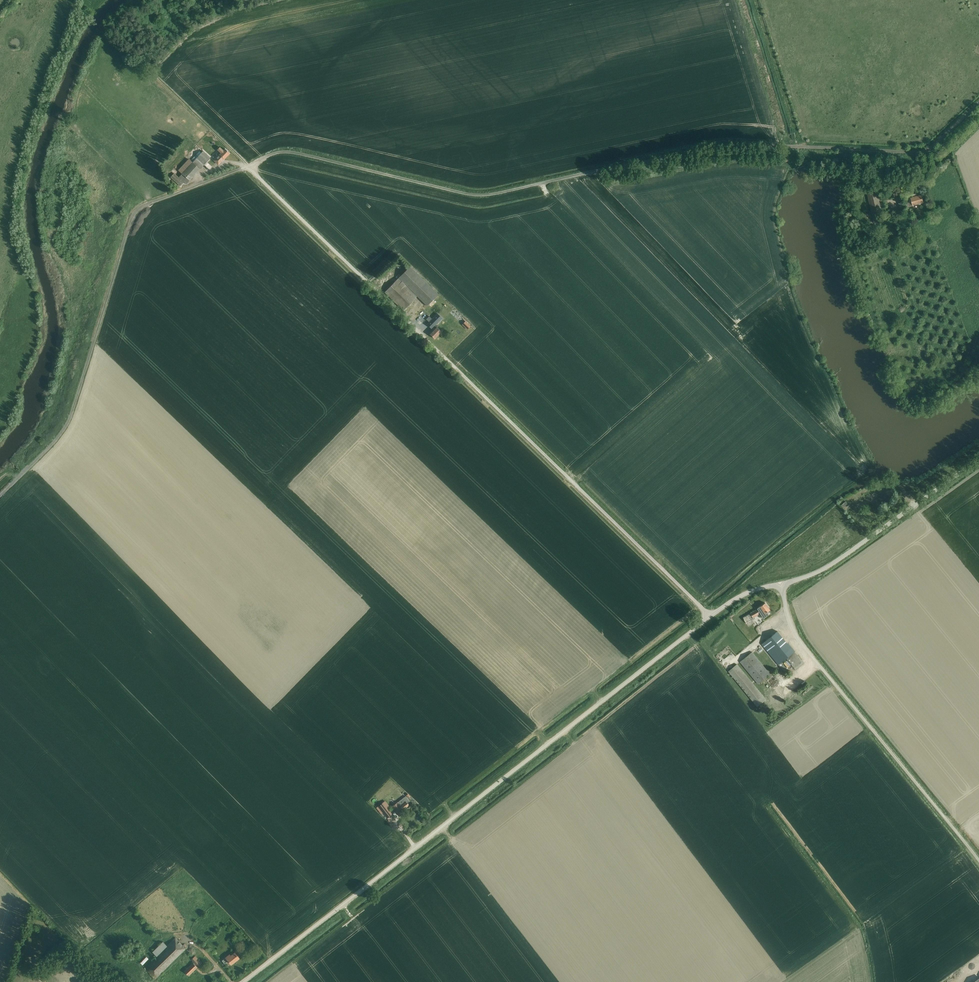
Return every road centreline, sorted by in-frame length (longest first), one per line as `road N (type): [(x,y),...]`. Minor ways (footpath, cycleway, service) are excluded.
road 1 (track): [(248,166),(291,151),(484,196),(715,144),(918,153),(978,103)]
road 2 (unclassified): [(709,617),(248,166)]
road 3 (unclassified): [(244,981),(709,617)]
road 4 (track): [(248,166),(134,212),(69,419),(0,495)]
road 5 (unclassified): [(978,860),(808,652),(780,585)]
road 6 (unclassified): [(780,585),(839,559),(978,459)]

